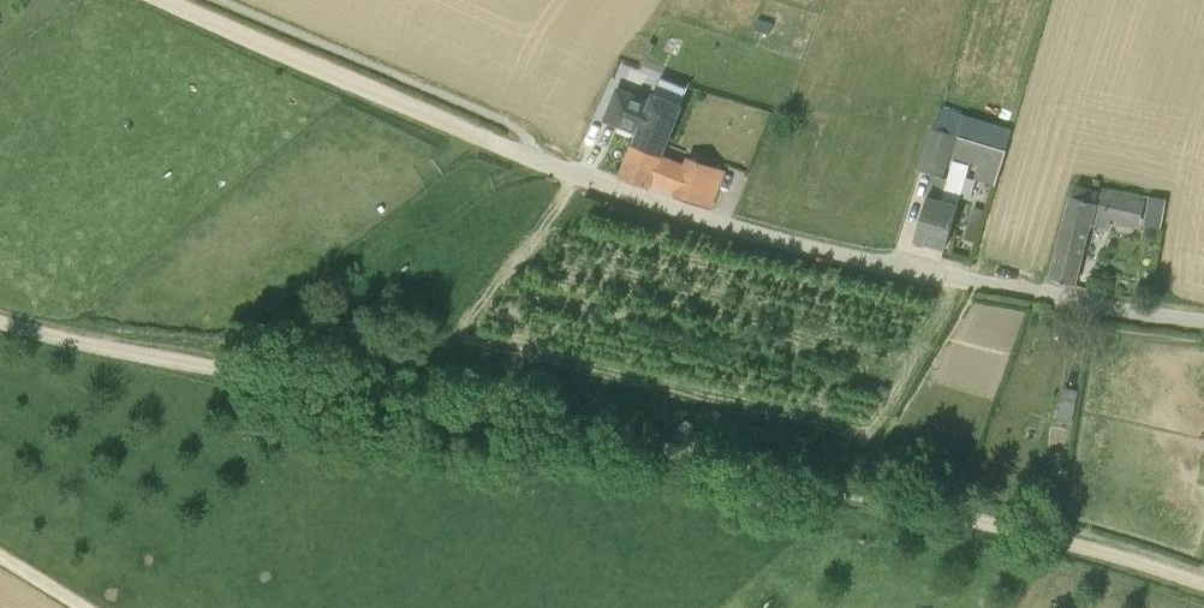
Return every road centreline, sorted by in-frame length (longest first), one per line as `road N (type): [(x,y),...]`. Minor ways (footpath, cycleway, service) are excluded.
road 1 (track): [(0,322),(63,341),(627,438),(954,514),(1203,585)]
road 2 (unclassified): [(538,159),(860,259),(1203,319)]
road 3 (track): [(166,0),(538,159)]

